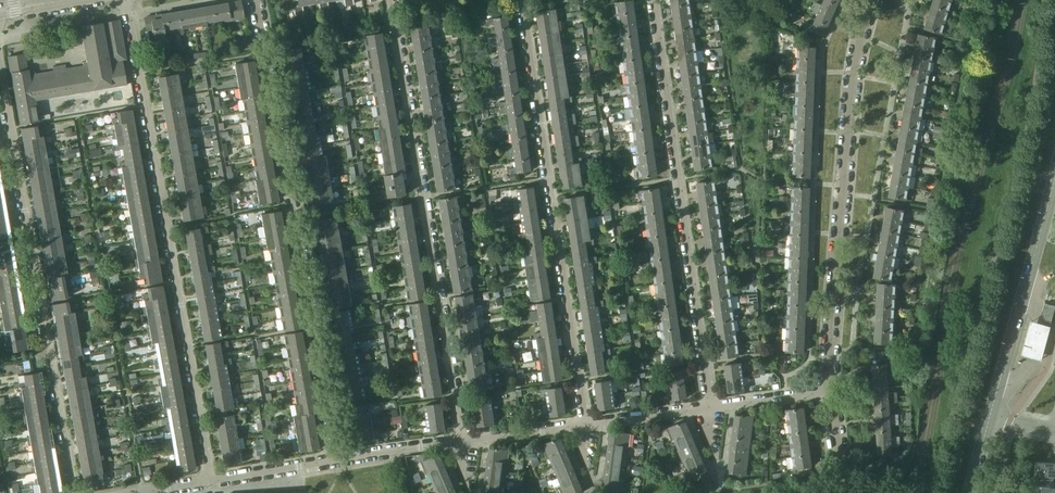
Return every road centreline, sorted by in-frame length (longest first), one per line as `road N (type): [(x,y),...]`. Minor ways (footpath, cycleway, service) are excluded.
road 1 (residential): [(212,480),(127,0)]
road 2 (residential): [(256,0),(339,461)]
road 3 (residential): [(462,441),(392,0)]
road 4 (residential): [(519,0),(582,423)]
road 5 (residential): [(0,73),(74,492)]
road 6 (residential): [(653,0),(709,407)]
road 7 (residential): [(831,382),(849,111),(870,0)]
road 8 (secondary): [(990,418),(1053,184)]
road 9 (residential): [(212,480),(339,461)]
road 10 (residential): [(582,423),(709,407)]
road 11 (residential): [(339,461),(462,441)]
road 12 (residential): [(709,407),(831,382)]
road 13 (residential): [(462,441),(582,423)]

